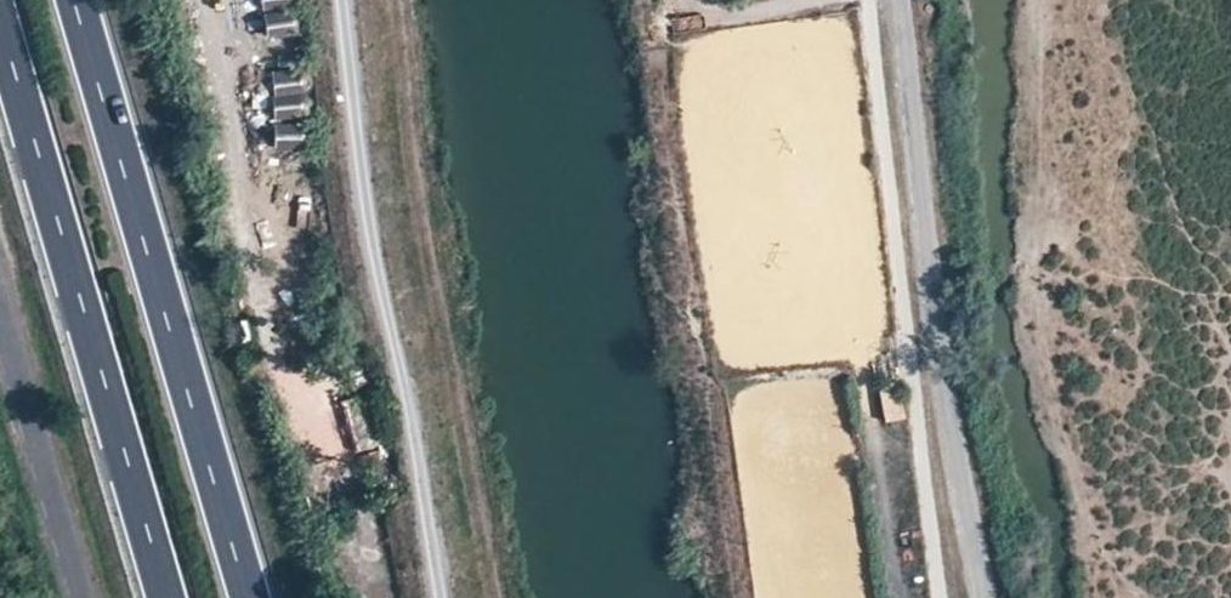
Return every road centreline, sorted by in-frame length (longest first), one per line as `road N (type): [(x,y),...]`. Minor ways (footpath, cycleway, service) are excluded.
road 1 (primary): [(250,597),(74,0)]
road 2 (unclassified): [(984,597),(948,399),(902,0)]
road 3 (primary): [(0,46),(164,597)]
road 4 (unclassified): [(85,597),(0,303)]

